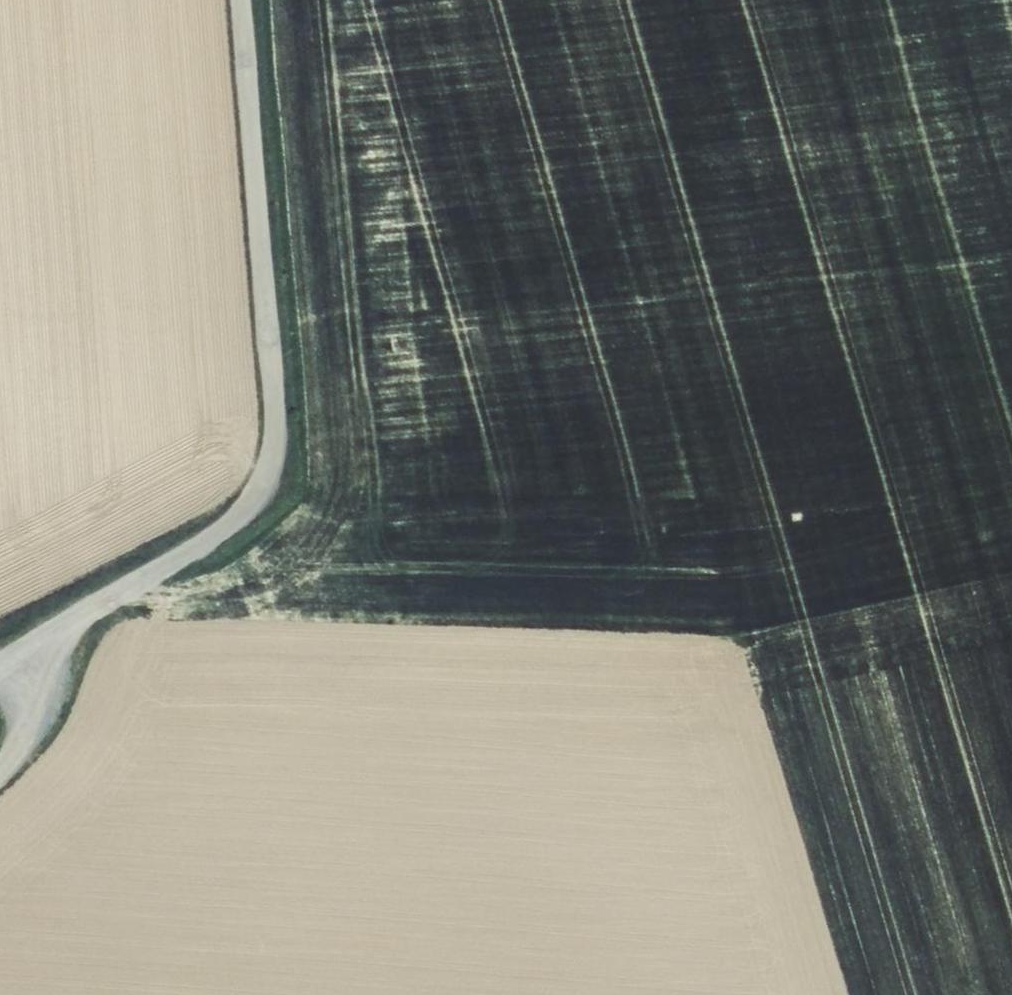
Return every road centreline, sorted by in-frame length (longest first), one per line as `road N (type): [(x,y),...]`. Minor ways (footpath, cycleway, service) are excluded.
road 1 (track): [(126,589),(251,508),(277,451),(242,0)]
road 2 (unclassified): [(23,657),(31,704),(26,738),(0,774)]
road 3 (unclassified): [(23,657),(126,589)]

